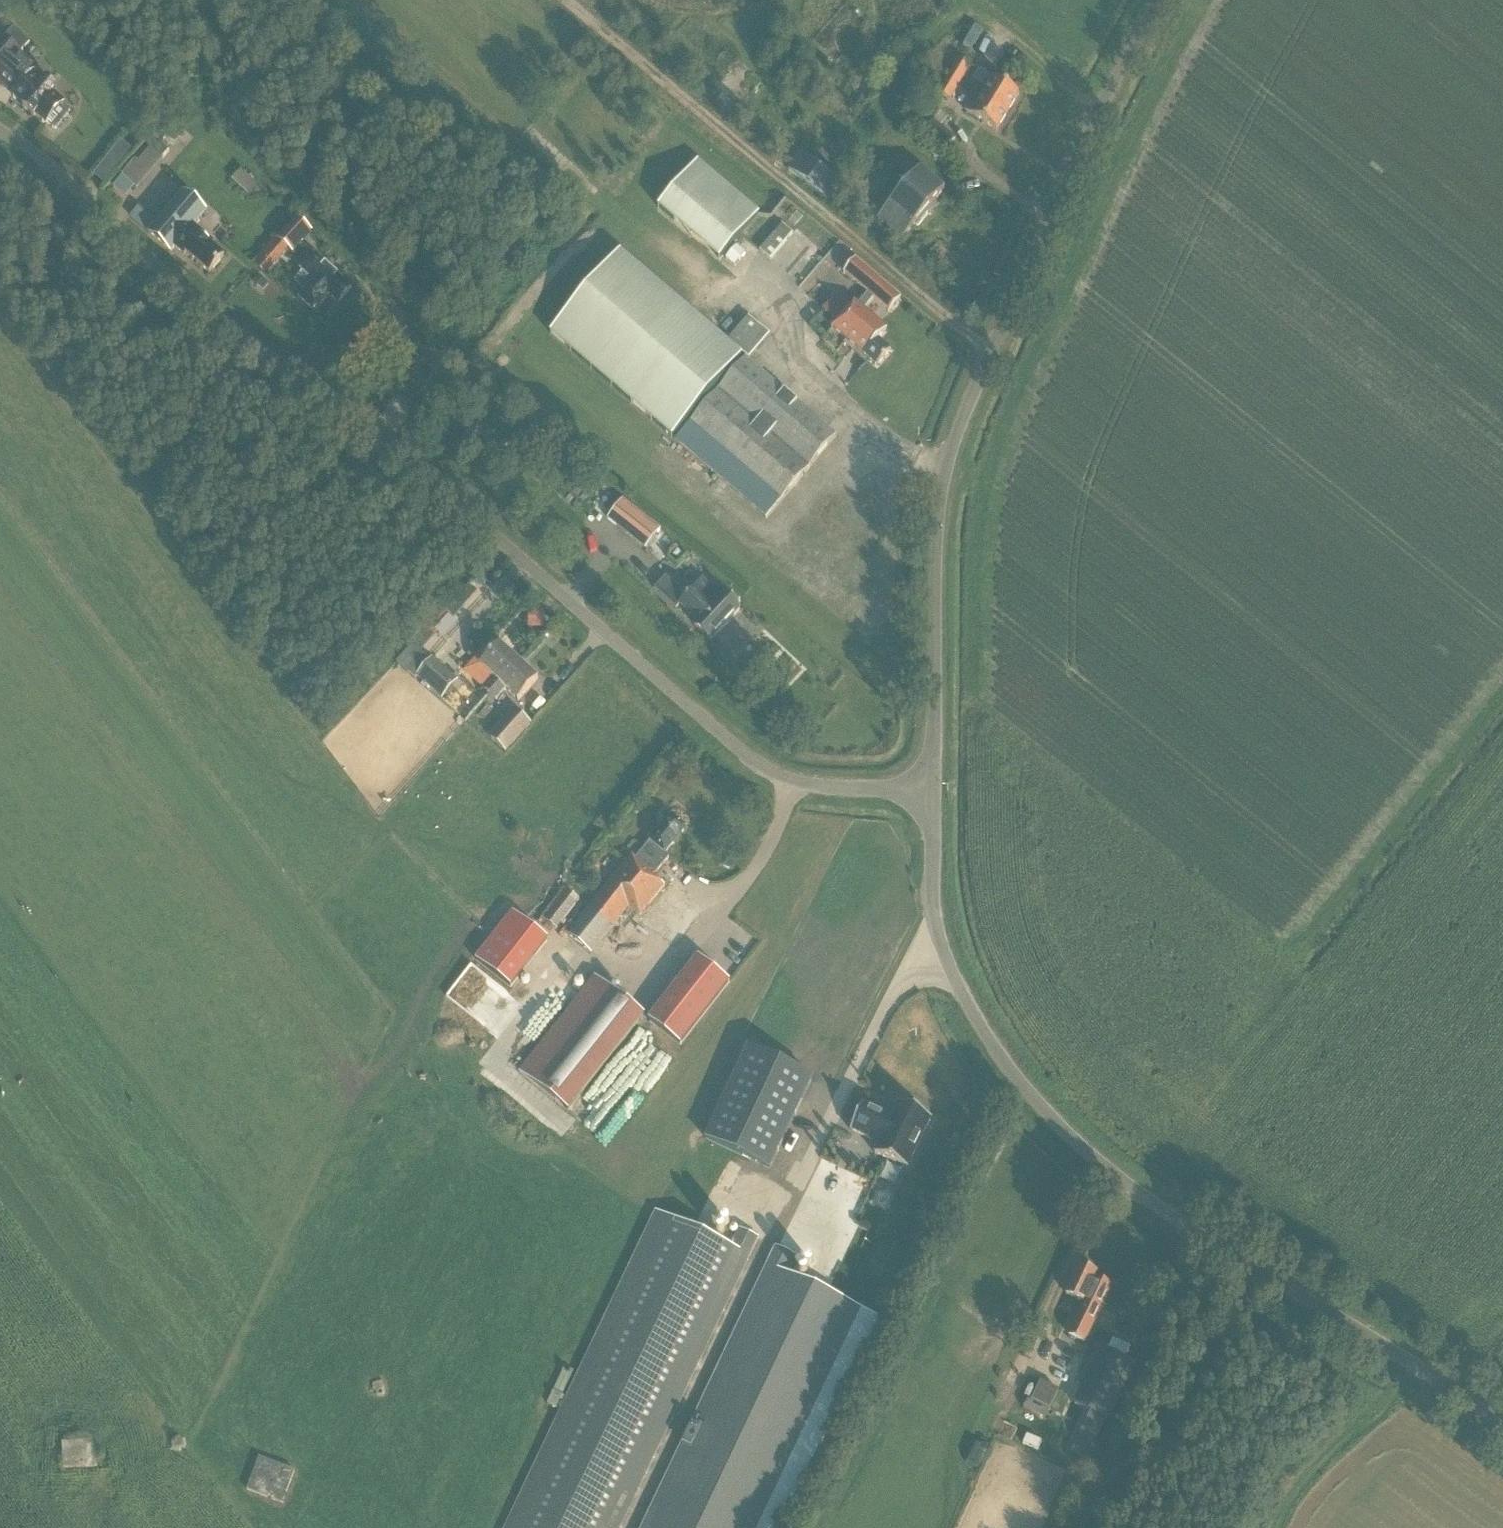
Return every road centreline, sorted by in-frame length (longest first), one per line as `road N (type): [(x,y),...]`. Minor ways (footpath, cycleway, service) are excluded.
road 1 (unclassified): [(933,790),(804,783),(753,759),(409,463),(215,314),(0,130)]
road 2 (unclassified): [(1502,1424),(1140,1194),(1046,1113),(994,1048),(952,970),(935,912),(933,790)]
road 3 (unclassified): [(933,790),(938,517),(952,444),(1158,0)]
road 4 (track): [(1278,1527),(1308,1472),(1418,1365)]
road 5 (track): [(1386,1401),(1239,1319)]

